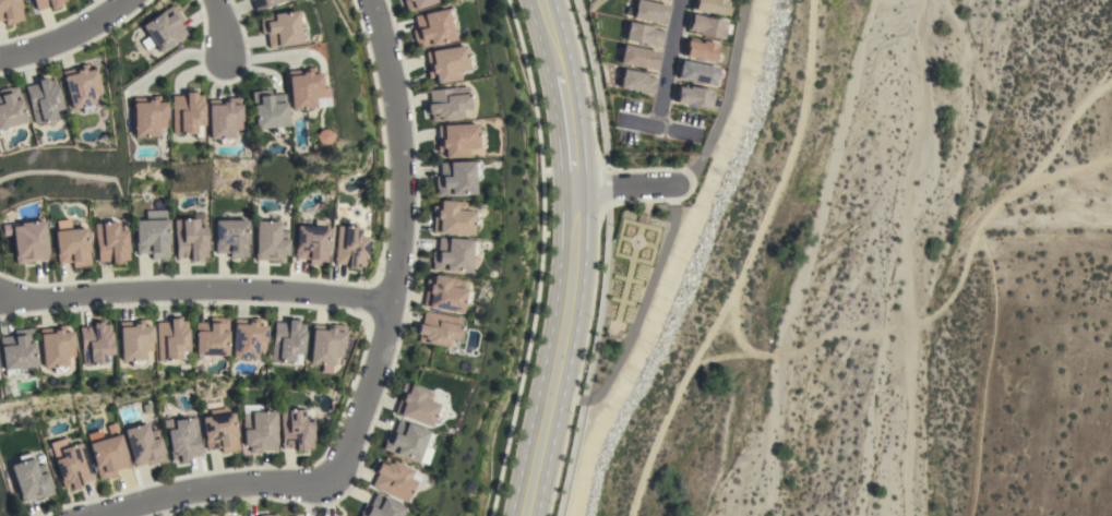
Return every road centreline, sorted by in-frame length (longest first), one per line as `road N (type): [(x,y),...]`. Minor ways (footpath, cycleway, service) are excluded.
road 1 (residential): [(372,0),(387,32),(404,142),(391,303),(333,475),(318,485),(266,480),(194,490),(107,515)]
road 2 (track): [(809,0),(804,75),(775,189),(693,356),(629,515)]
road 3 (residential): [(391,303),(244,289),(0,297)]
road 4 (tertiary): [(522,515),(567,296),(571,188)]
road 5 (residential): [(0,55),(44,44),(122,0)]
road 6 (residential): [(663,128),(687,0)]
road 7 (tertiary): [(571,188),(555,62)]

